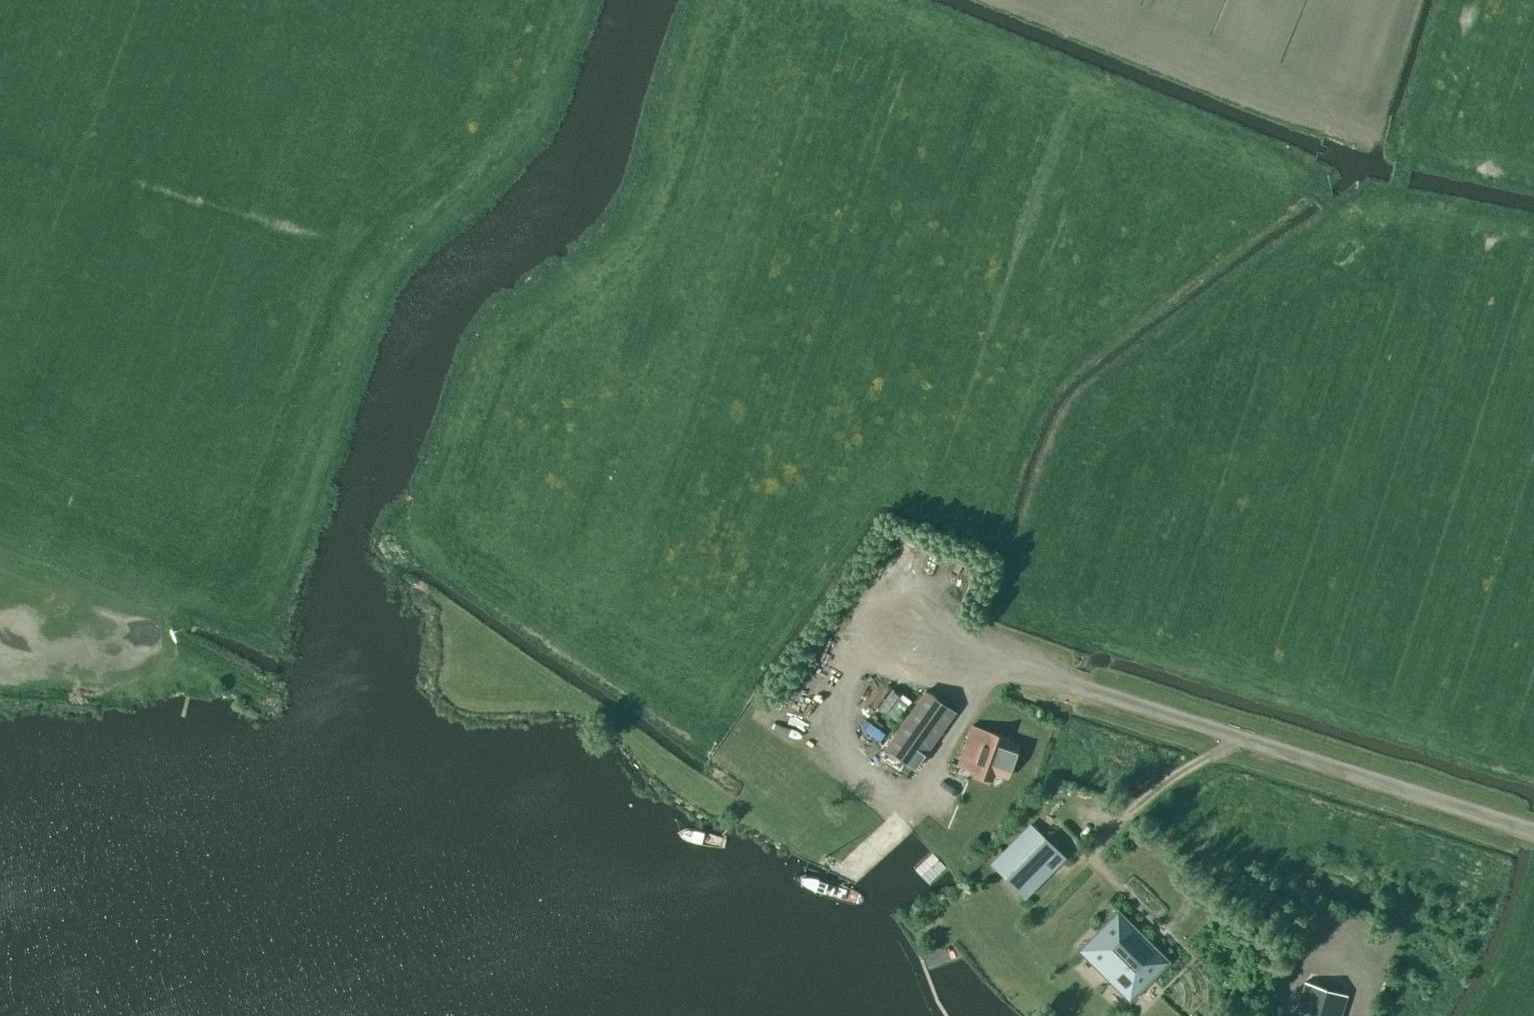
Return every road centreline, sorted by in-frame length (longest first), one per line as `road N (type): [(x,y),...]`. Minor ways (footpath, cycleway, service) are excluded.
road 1 (residential): [(1533,831),(1059,678)]

